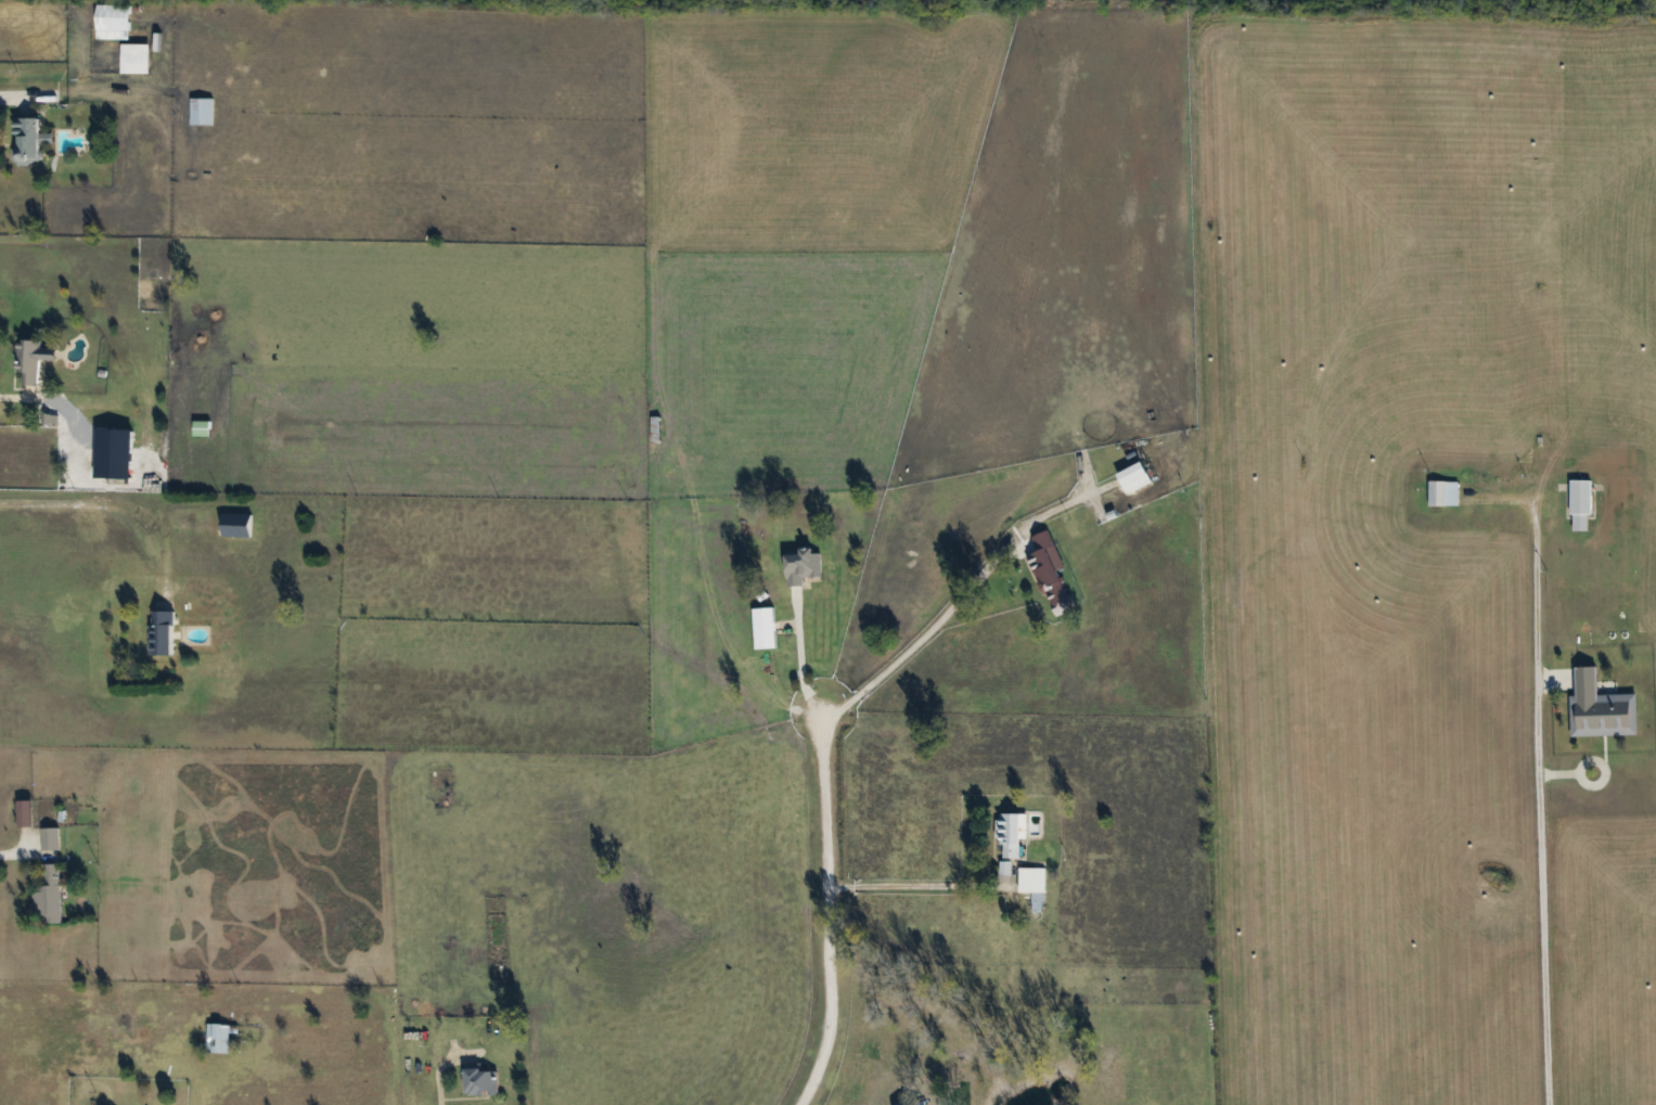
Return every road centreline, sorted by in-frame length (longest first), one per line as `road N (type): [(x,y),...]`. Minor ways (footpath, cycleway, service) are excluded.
road 1 (residential): [(798,1104),(827,1035),(823,712)]

